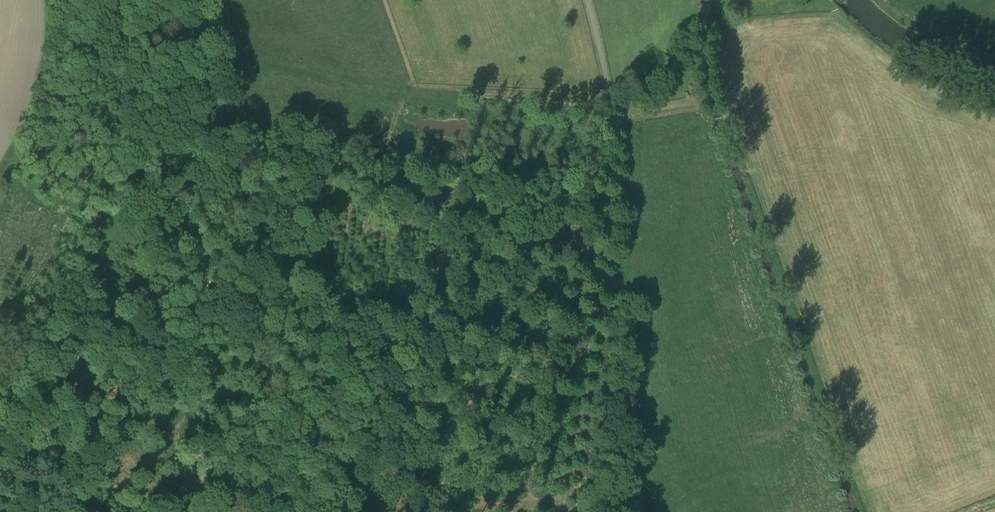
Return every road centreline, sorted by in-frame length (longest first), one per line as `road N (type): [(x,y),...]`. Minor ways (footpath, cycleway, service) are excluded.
road 1 (track): [(0,163),(34,104),(48,0)]

